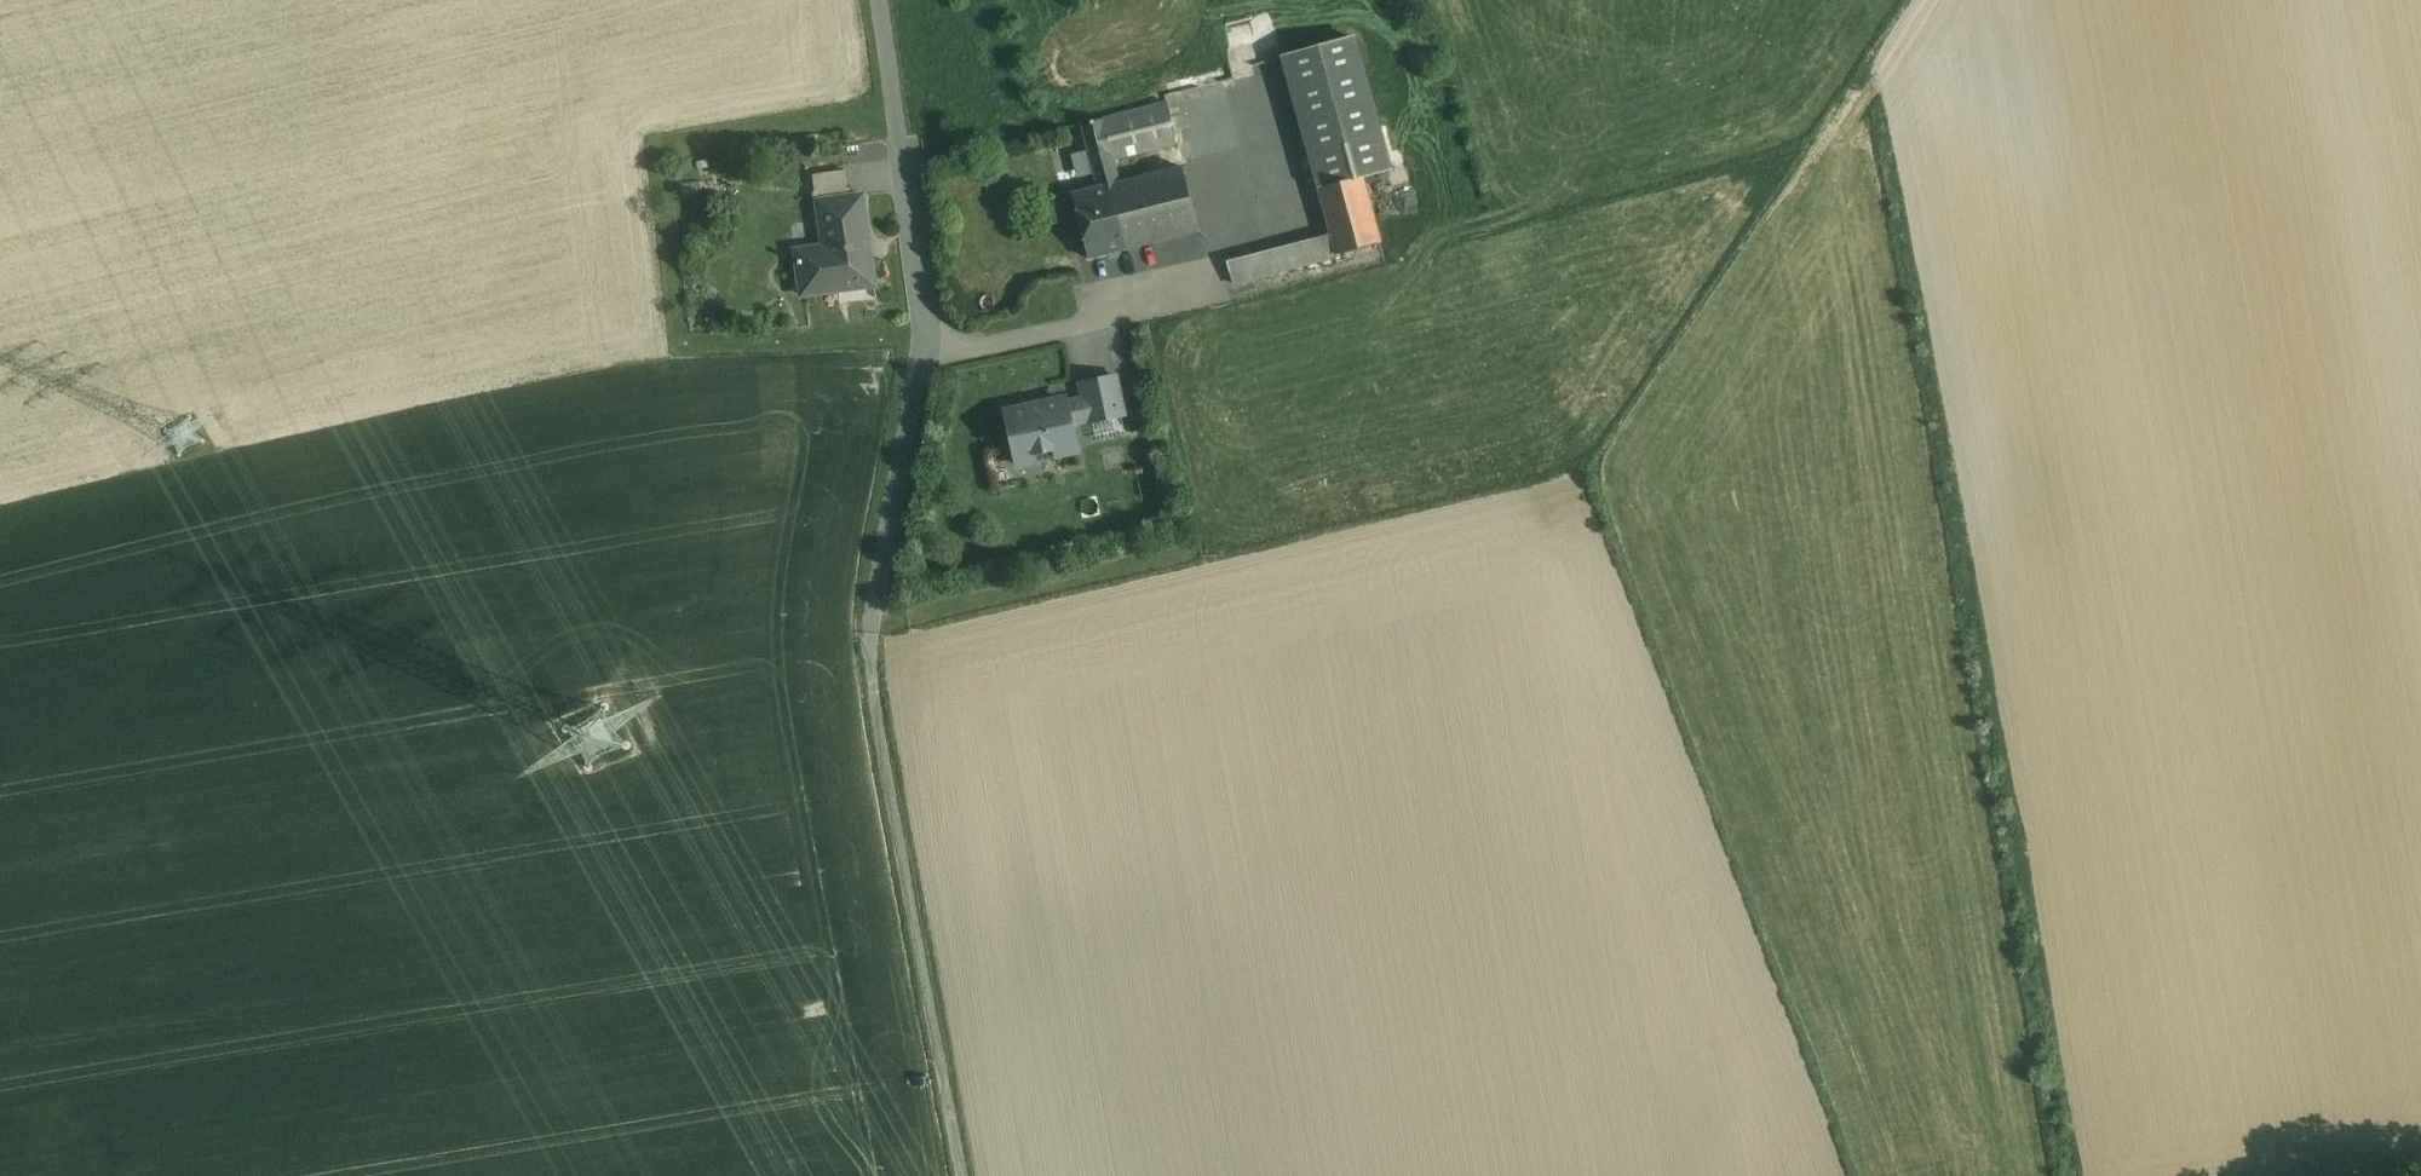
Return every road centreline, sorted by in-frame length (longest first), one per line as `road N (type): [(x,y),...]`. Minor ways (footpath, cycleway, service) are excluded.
road 1 (track): [(964,1175),(868,677),(870,596),(927,340)]
road 2 (unclassified): [(927,340),(879,0)]

